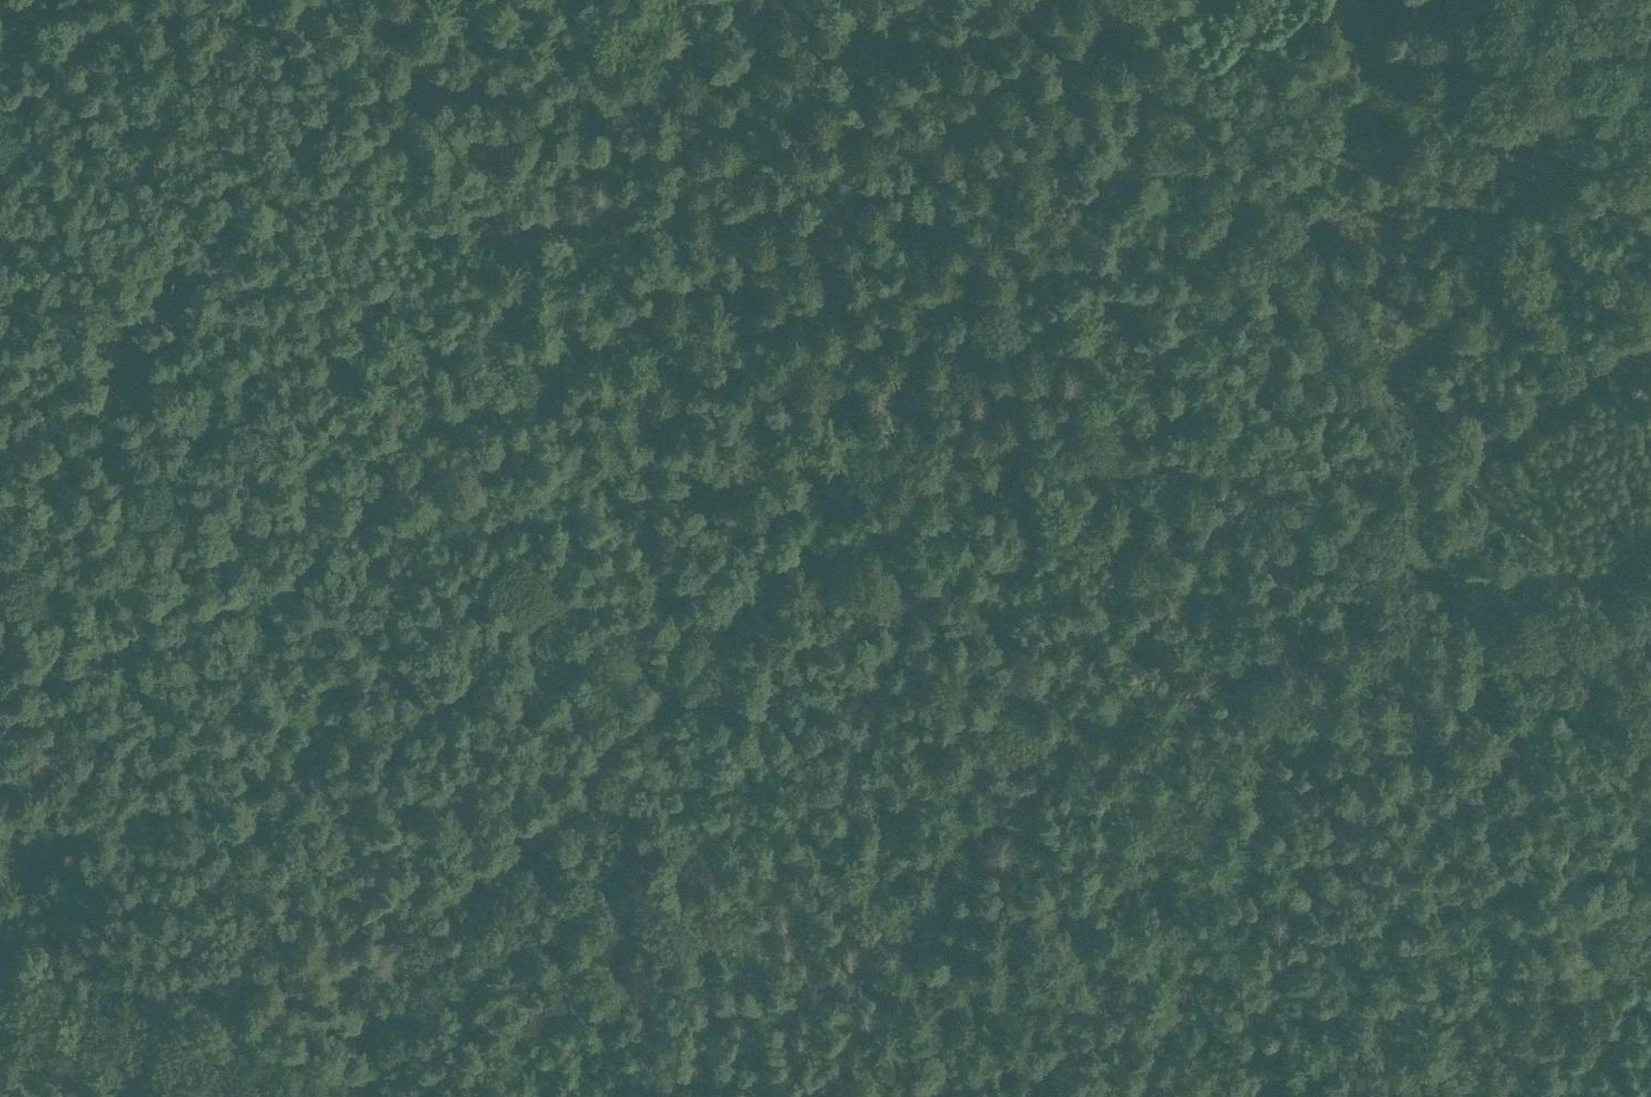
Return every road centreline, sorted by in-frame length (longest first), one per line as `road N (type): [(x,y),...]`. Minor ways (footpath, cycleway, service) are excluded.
road 1 (track): [(1099,0),(1162,108),(1316,322),(1576,592)]
road 2 (track): [(1650,901),(1403,1096)]
road 3 (track): [(1576,592),(1650,698)]

